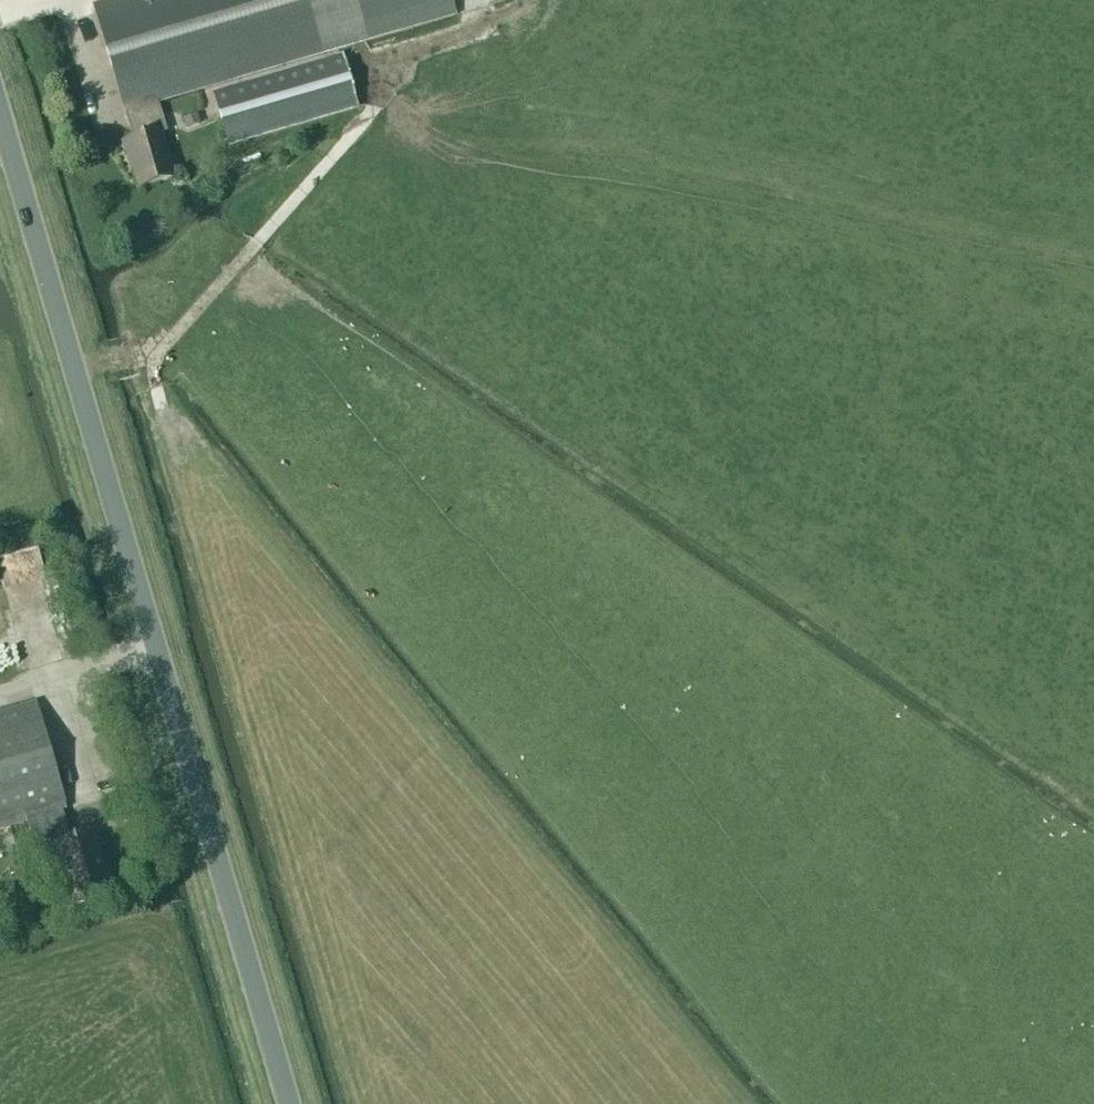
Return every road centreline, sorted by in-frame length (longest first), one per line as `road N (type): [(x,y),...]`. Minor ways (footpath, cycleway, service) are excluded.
road 1 (tertiary): [(289,1103),(0,112)]

